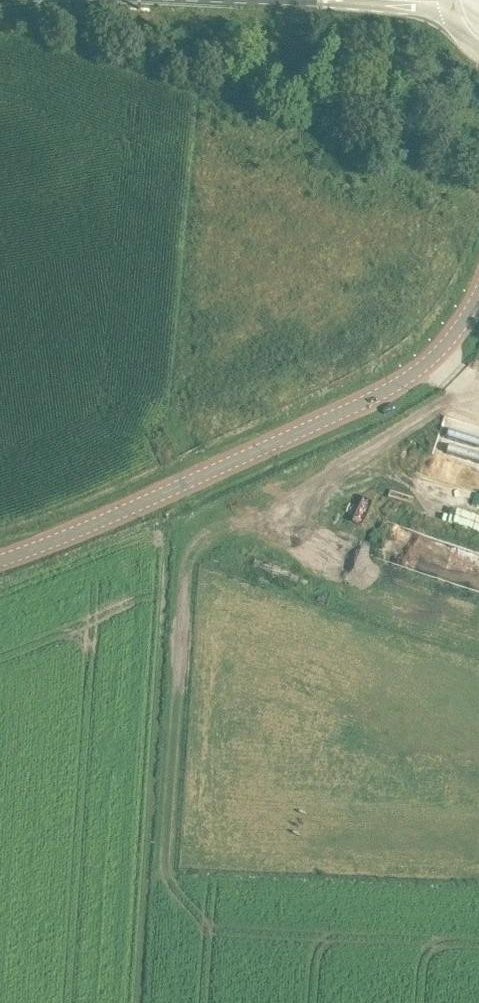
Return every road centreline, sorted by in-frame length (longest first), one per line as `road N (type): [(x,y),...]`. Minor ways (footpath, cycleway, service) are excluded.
road 1 (unclassified): [(0,560),(379,394),(441,347),(478,294)]

